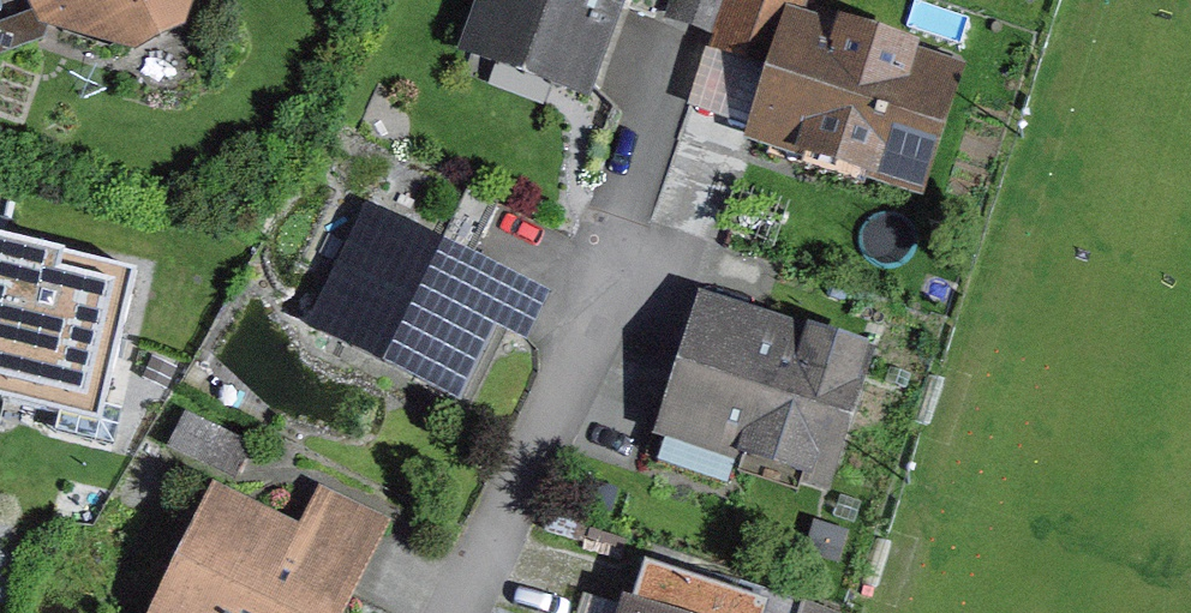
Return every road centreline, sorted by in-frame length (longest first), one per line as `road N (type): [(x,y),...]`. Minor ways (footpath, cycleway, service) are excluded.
road 1 (residential): [(677,110),(453,612)]

